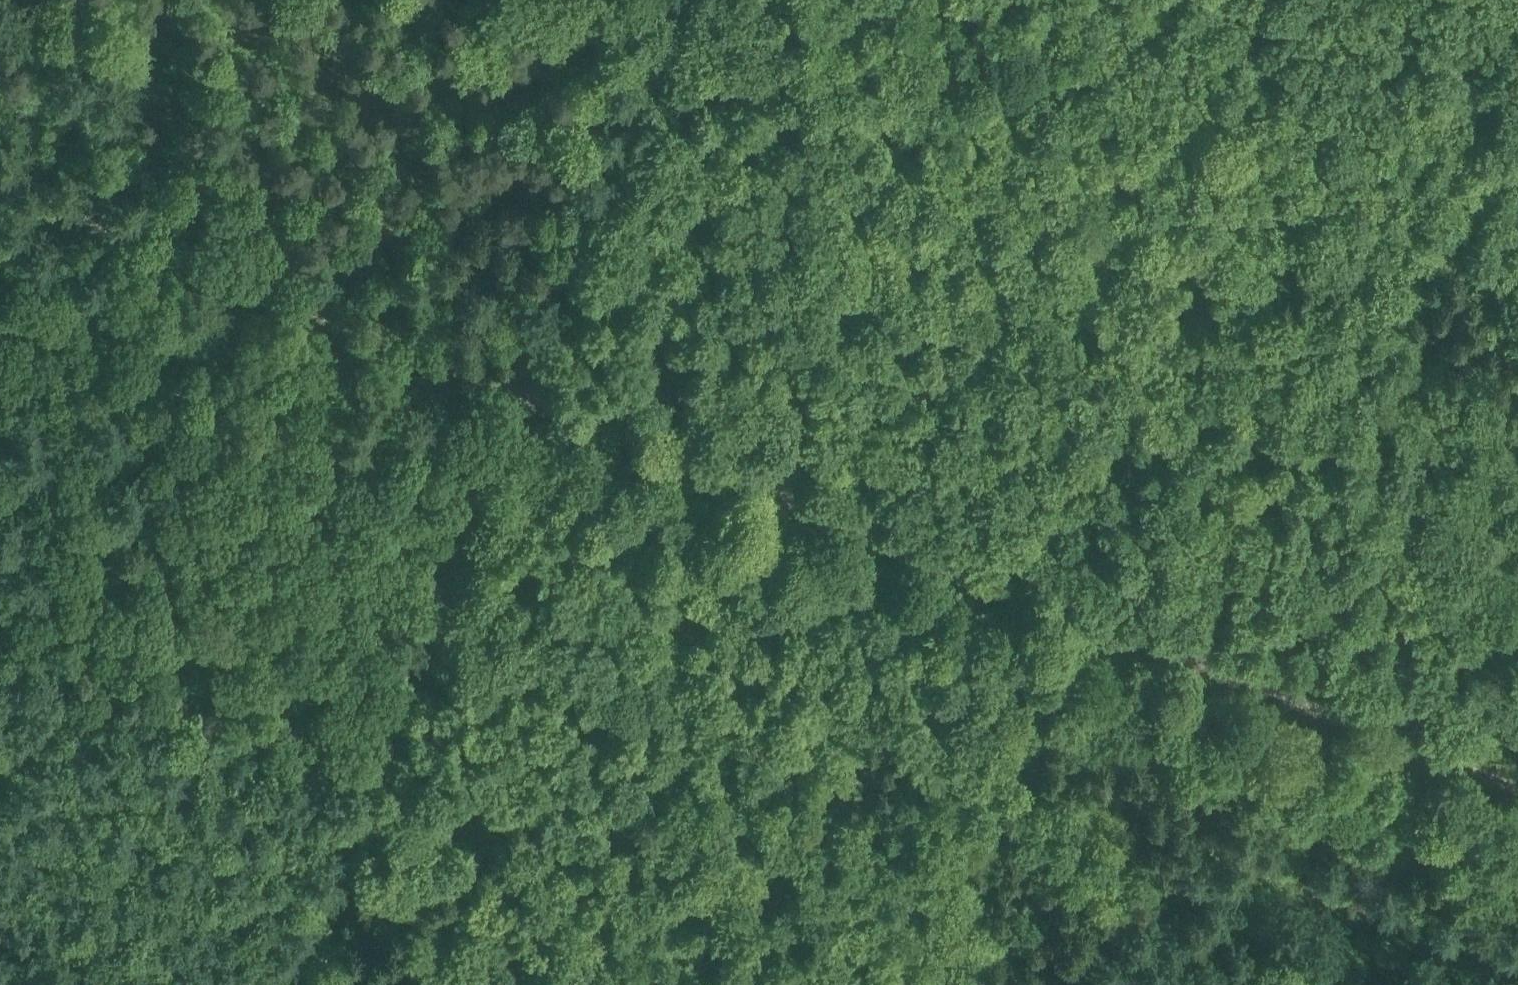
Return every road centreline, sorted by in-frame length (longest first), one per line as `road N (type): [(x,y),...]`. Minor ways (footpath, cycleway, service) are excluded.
road 1 (track): [(1517,797),(523,396)]
road 2 (track): [(287,984),(523,396)]
road 3 (track): [(523,396),(0,190)]
road 4 (track): [(670,0),(523,396)]

